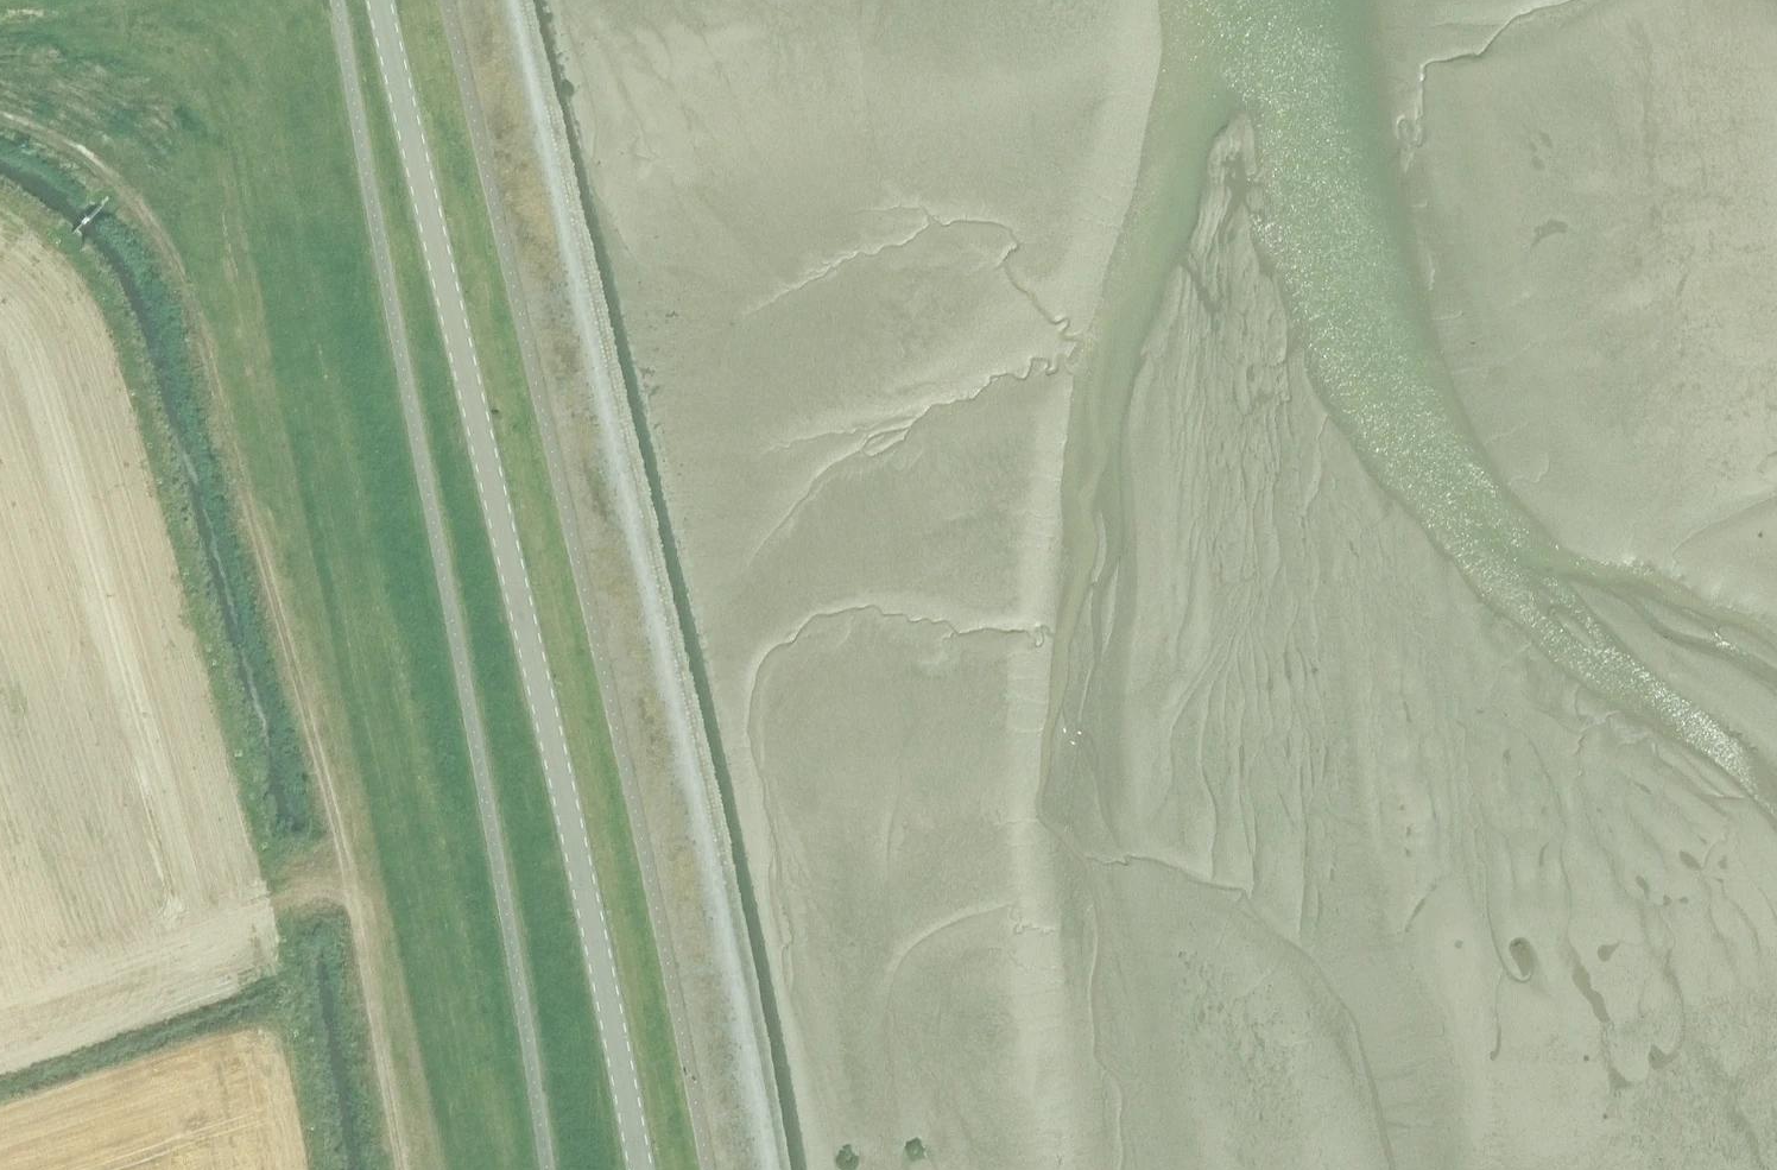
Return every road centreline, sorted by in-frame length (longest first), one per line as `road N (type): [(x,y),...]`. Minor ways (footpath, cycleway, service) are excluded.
road 1 (tertiary): [(378,0),(530,646),(639,1169)]
road 2 (track): [(395,1169),(342,870),(178,275),(113,191),(0,123)]

